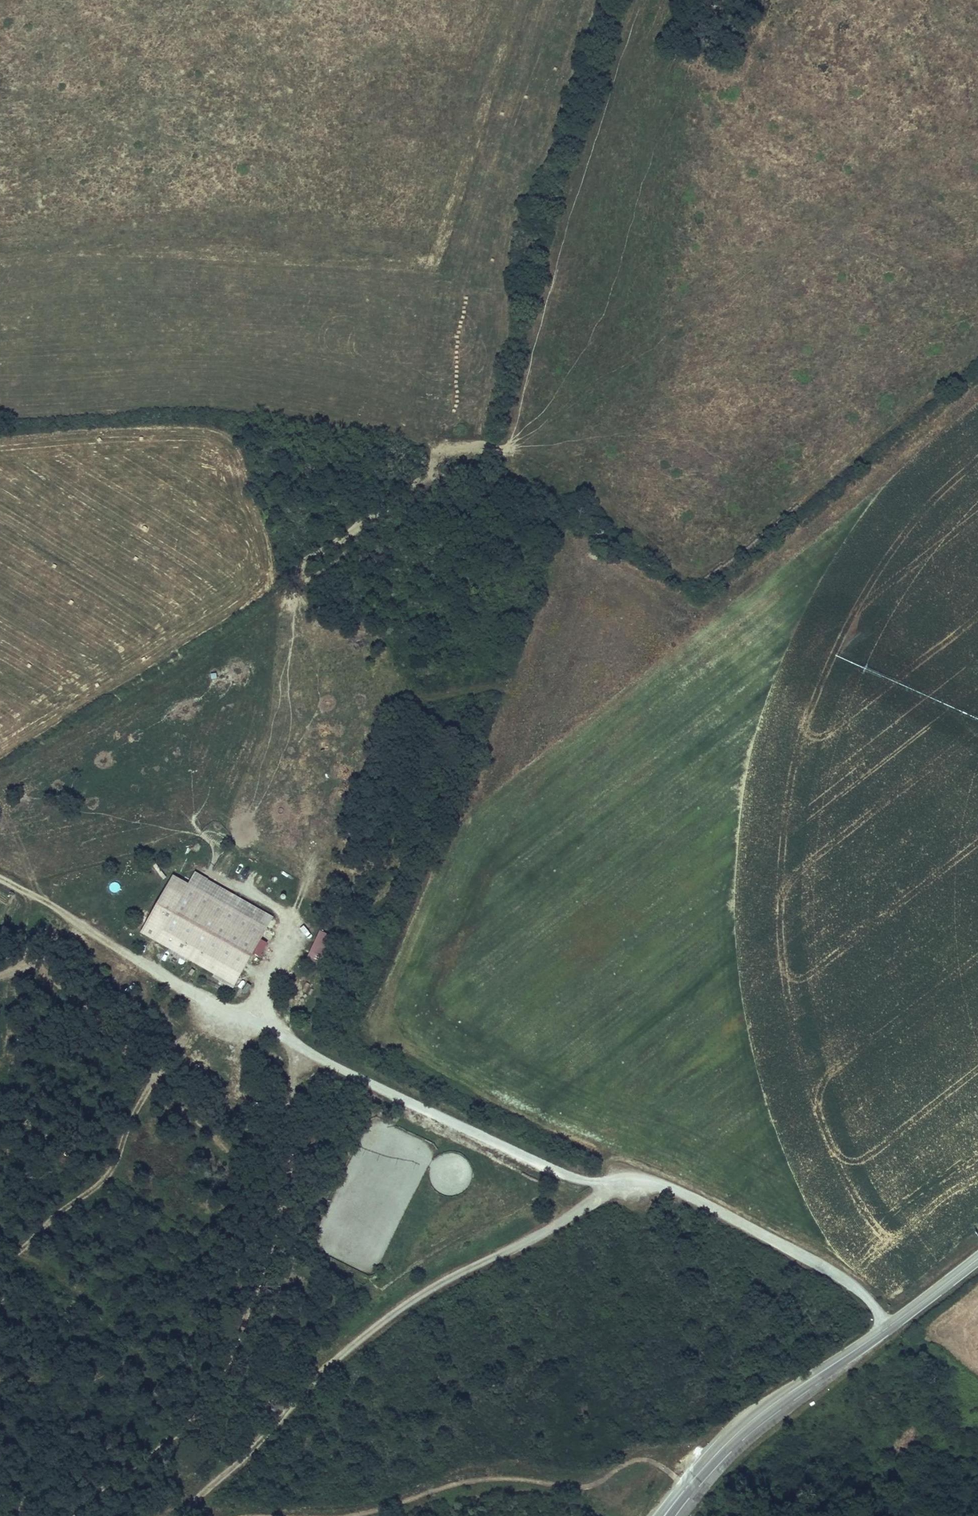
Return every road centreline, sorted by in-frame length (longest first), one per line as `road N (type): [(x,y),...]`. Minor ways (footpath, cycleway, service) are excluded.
road 1 (secondary): [(977,1258),(761,1411),(664,1515)]

